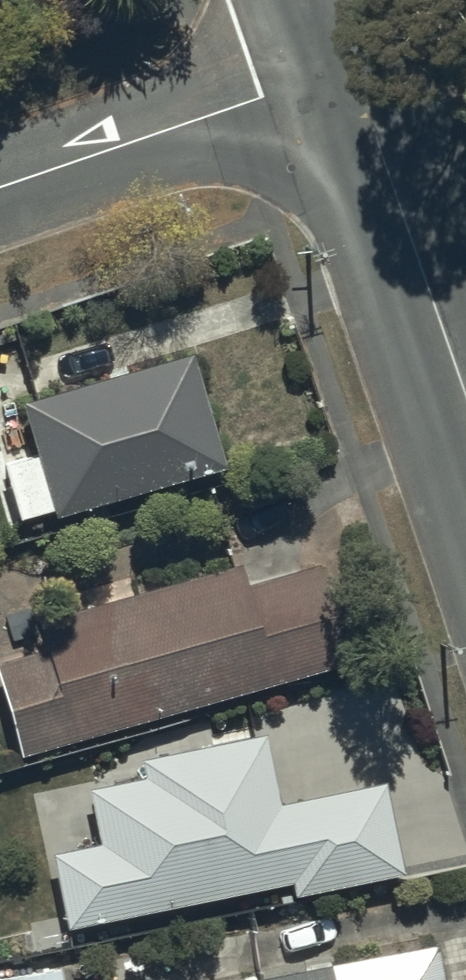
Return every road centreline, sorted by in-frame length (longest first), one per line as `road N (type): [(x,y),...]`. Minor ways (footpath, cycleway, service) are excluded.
road 1 (residential): [(0,189),(351,72)]
road 2 (tertiary): [(351,72),(465,396)]

